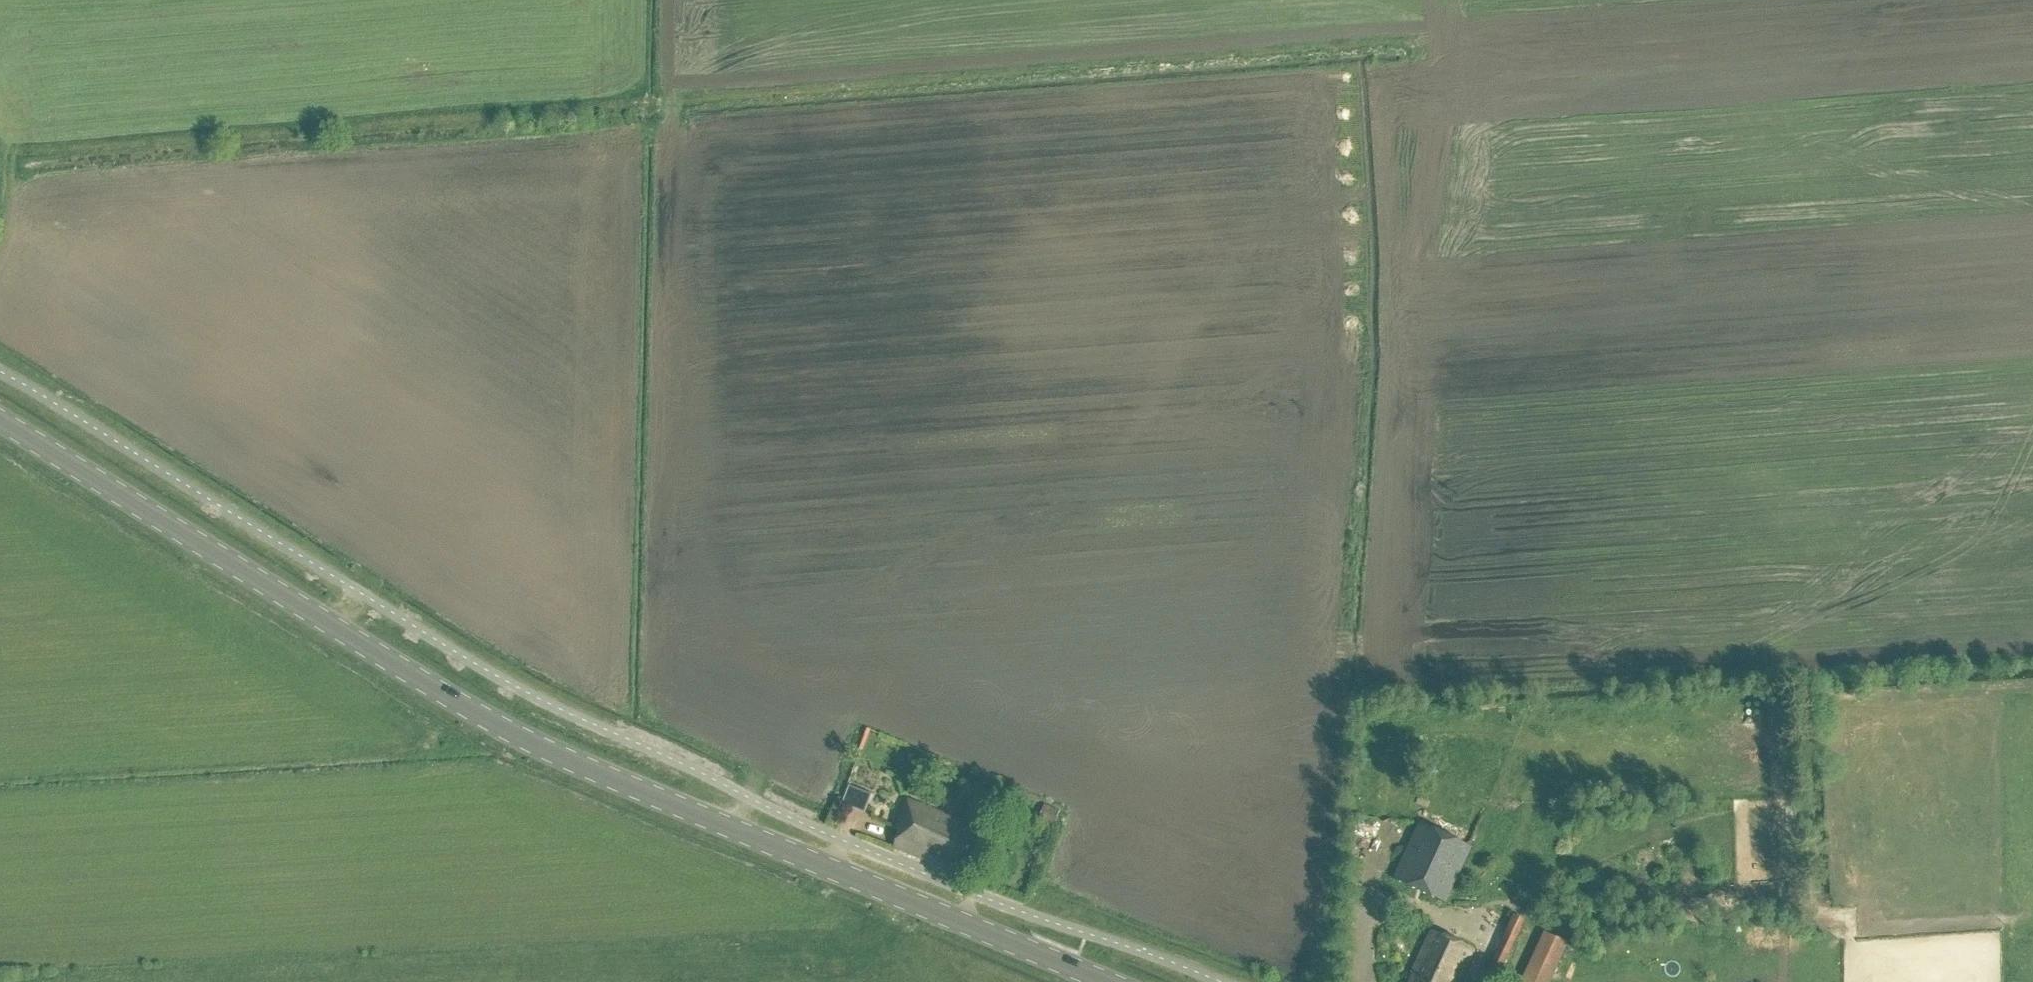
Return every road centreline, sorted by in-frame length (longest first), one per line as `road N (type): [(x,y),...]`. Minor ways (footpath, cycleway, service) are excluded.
road 1 (secondary): [(1102,981),(591,772),(460,705),(0,420)]

